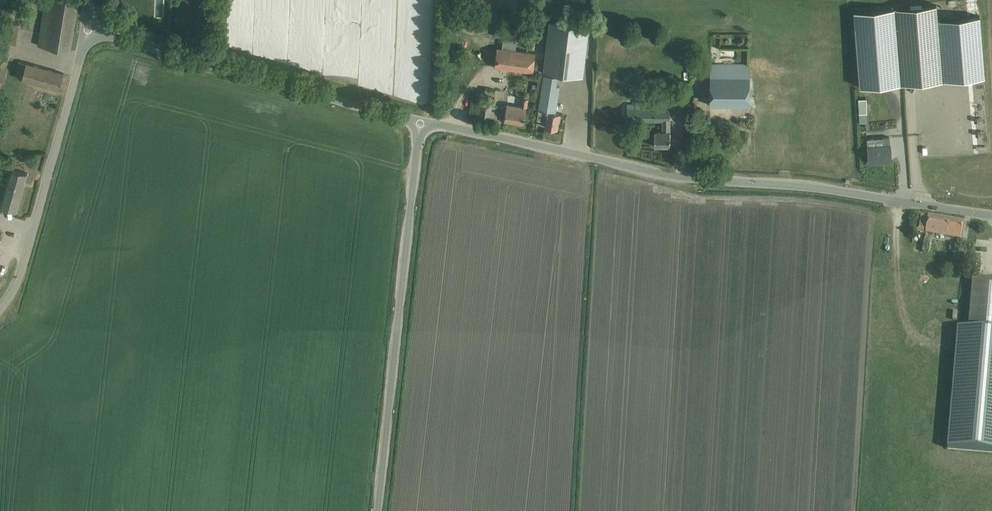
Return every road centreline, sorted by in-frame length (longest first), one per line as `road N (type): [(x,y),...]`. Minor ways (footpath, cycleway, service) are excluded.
road 1 (unclassified): [(421,124),(659,176),(991,214)]
road 2 (unclassified): [(376,510),(421,124)]
road 3 (unclassified): [(421,124),(86,32)]
road 4 (unclassified): [(0,311),(22,269),(86,32)]

